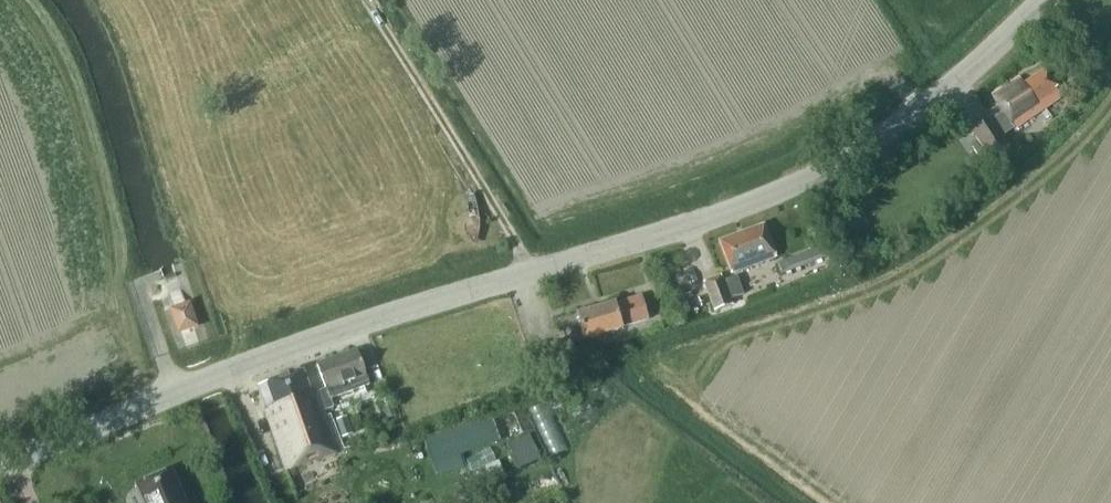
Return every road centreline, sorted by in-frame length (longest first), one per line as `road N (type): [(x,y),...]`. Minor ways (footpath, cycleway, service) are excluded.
road 1 (tertiary): [(0,465),(253,360),(716,216),(797,182),(942,93),(1041,0)]

